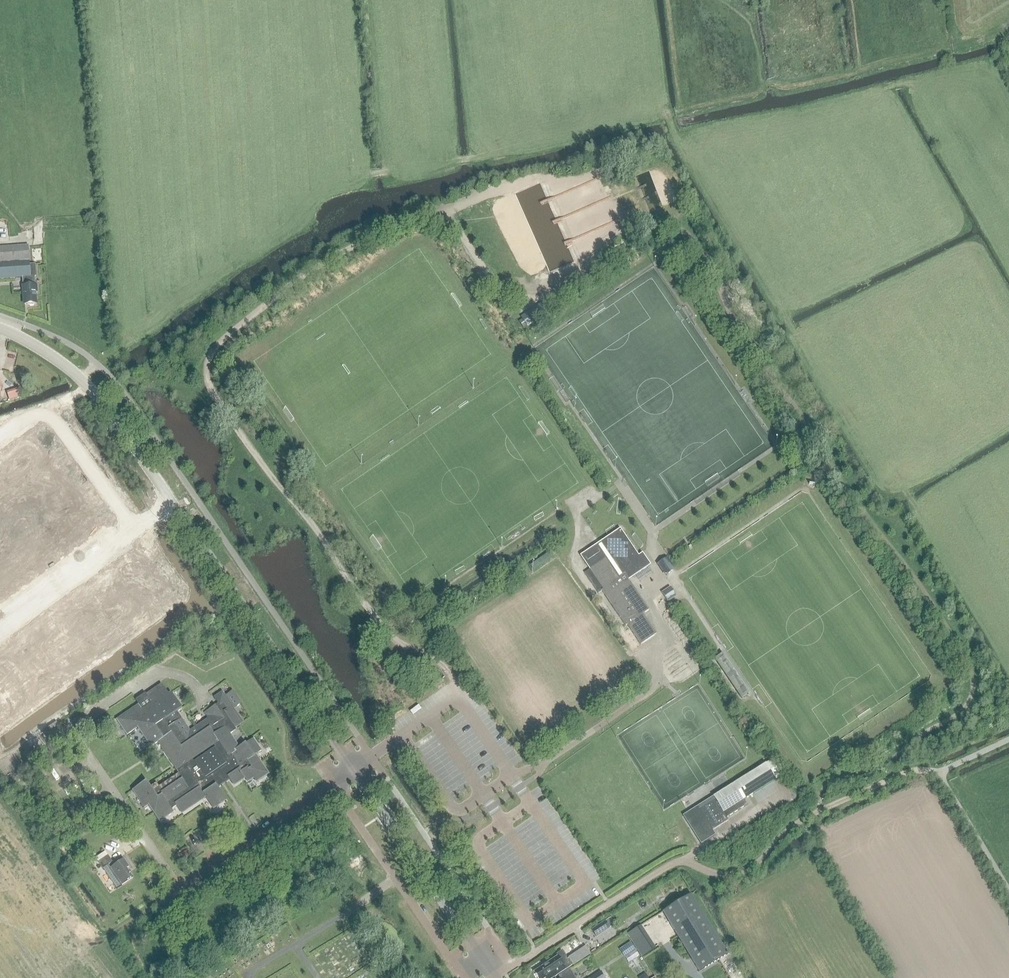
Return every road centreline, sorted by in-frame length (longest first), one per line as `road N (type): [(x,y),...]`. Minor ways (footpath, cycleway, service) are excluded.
road 1 (track): [(525,958),(675,860),(743,872),(819,809),(904,773),(943,772)]
road 2 (tertiary): [(352,769),(171,503)]
road 3 (tertiary): [(495,977),(352,769)]
road 4 (tertiary): [(171,503),(88,385),(0,328)]
road 5 (unclassified): [(156,904),(352,769)]
road 6 (residential): [(132,530),(0,626)]
road 7 (residential): [(58,425),(132,530)]

